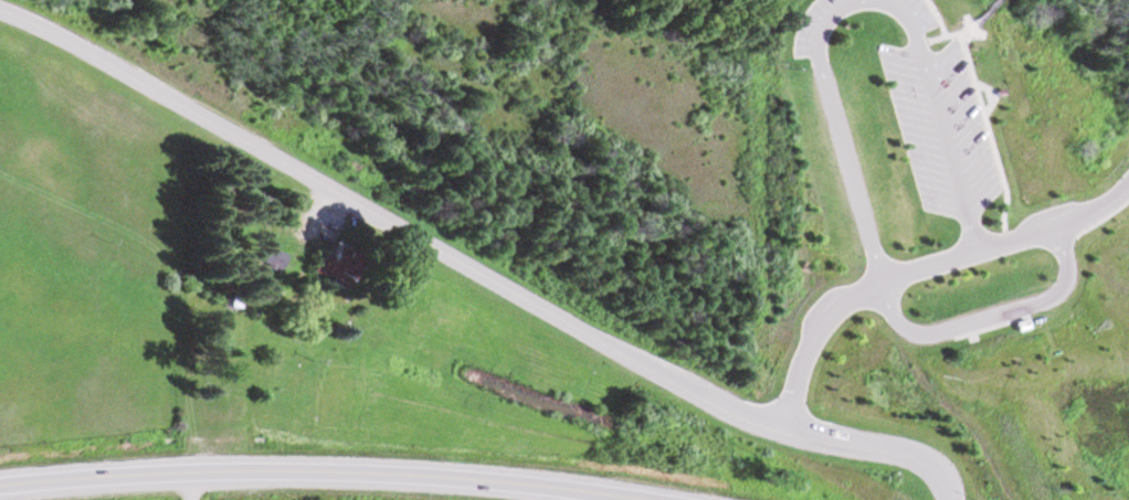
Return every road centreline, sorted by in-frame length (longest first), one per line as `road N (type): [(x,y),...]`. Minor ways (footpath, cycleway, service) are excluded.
road 1 (residential): [(0,13),(123,71),(717,411),(896,458),(918,468),(939,499)]
road 2 (secondary): [(0,487),(190,475),(359,476),(630,499)]

